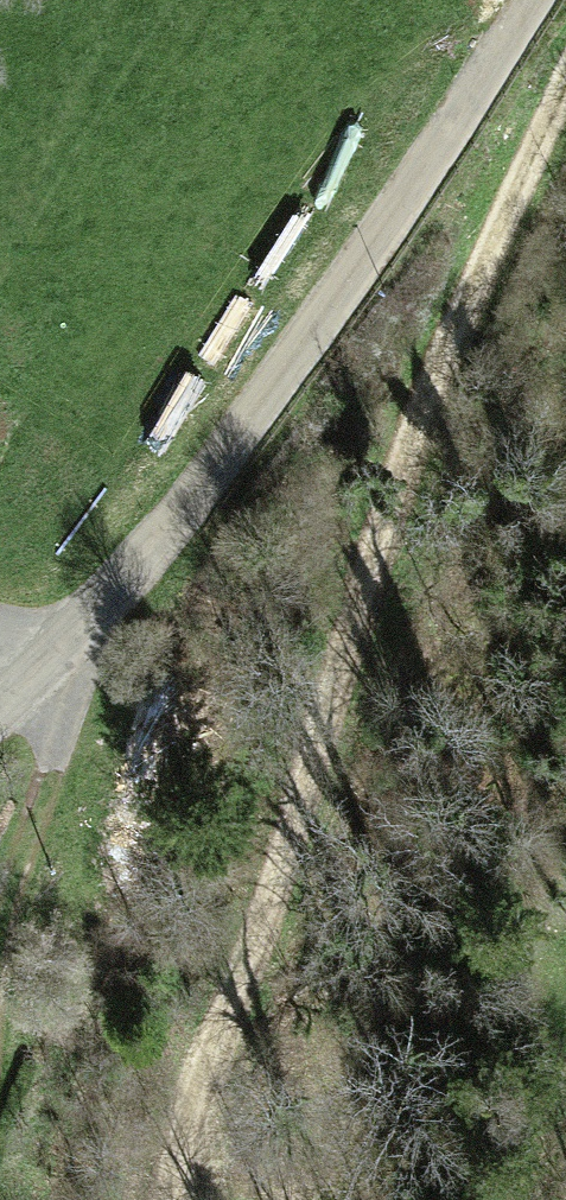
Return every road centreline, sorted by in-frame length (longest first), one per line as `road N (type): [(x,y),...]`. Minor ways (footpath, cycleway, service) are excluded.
road 1 (track): [(165,1199),(189,1084),(299,739),(565,84)]
road 2 (tertiary): [(0,699),(262,395),(427,163),(527,0)]

